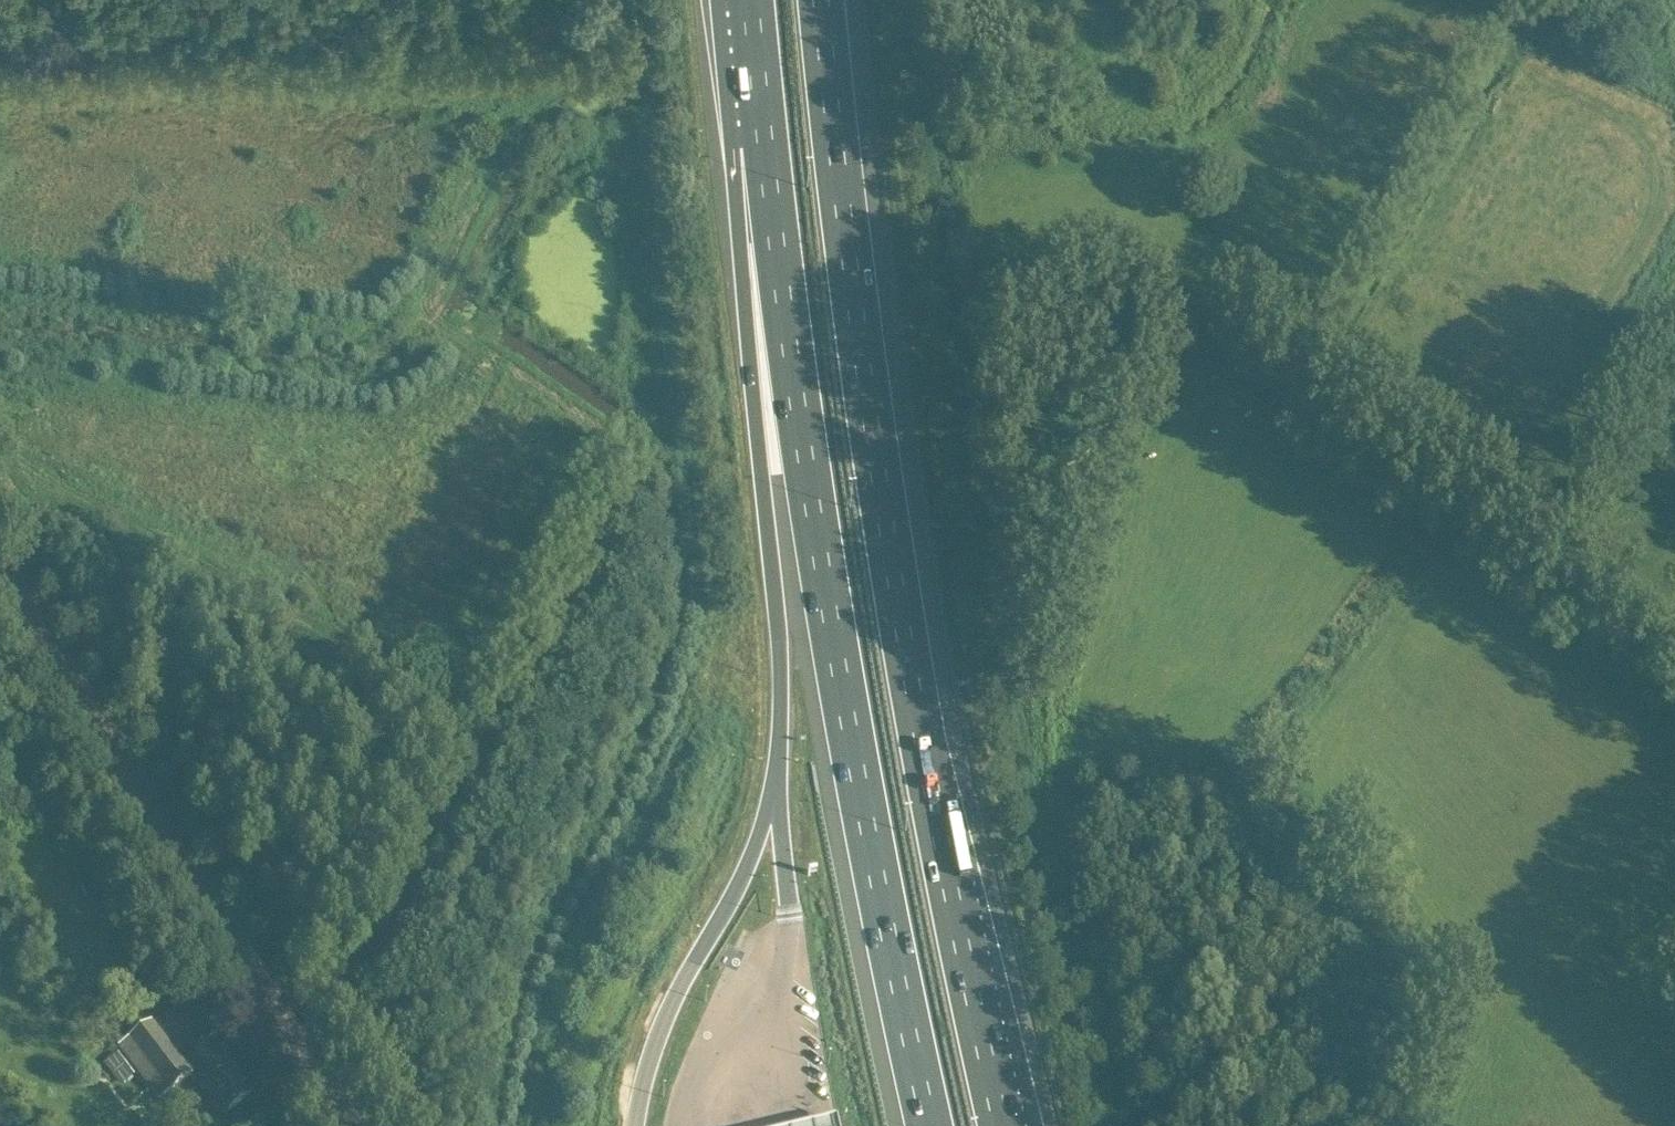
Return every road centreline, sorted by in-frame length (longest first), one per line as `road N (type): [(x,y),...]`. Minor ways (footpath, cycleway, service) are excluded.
road 1 (motorway): [(1001,1125),(894,579),(823,0)]
road 2 (motorway): [(764,149),(813,507),(932,1125)]
road 3 (tertiary): [(350,1125),(0,566)]
road 4 (motorway): [(764,149),(745,317),(776,583),(780,795)]
road 5 (motorway): [(752,0),(764,149)]

